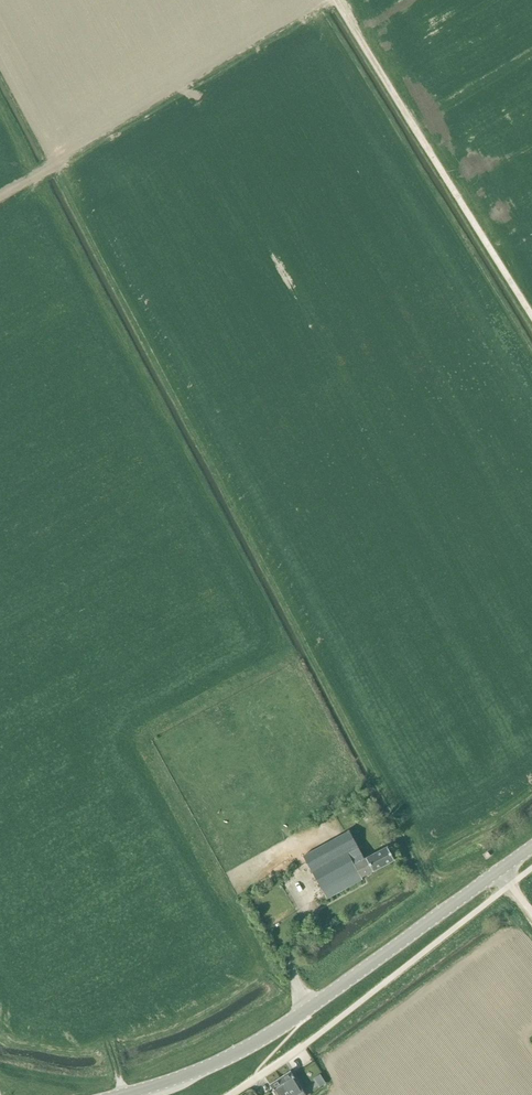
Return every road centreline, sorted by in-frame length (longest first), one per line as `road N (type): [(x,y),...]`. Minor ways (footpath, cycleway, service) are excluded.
road 1 (primary): [(135,1094),(196,1075),(278,1033),(531,850)]
road 2 (track): [(531,309),(335,0)]
road 3 (unclassified): [(231,1094),(510,885)]

